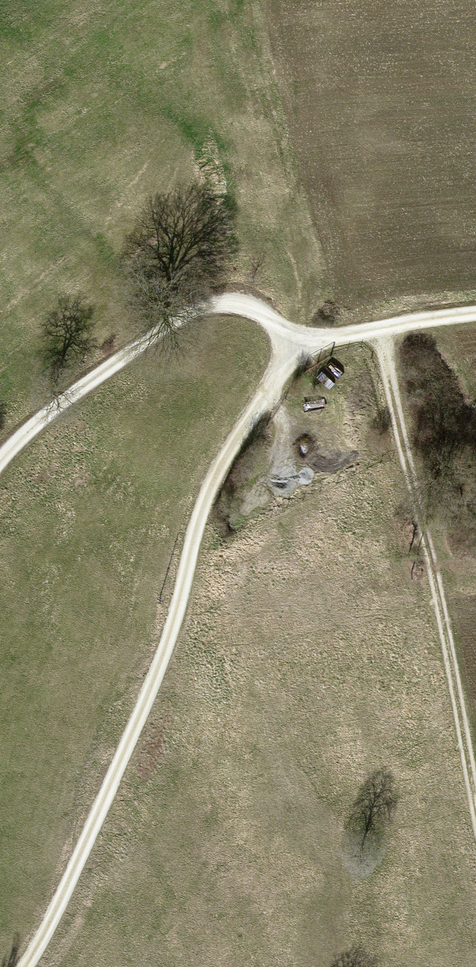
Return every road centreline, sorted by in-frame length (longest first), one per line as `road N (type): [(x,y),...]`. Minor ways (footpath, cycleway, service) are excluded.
road 1 (track): [(294,343),(214,477),(154,682),(24,966)]
road 2 (track): [(475,795),(378,329)]
road 3 (track): [(294,343),(256,307),(209,305),(51,408),(0,463)]
road 4 (track): [(475,319),(294,343)]

